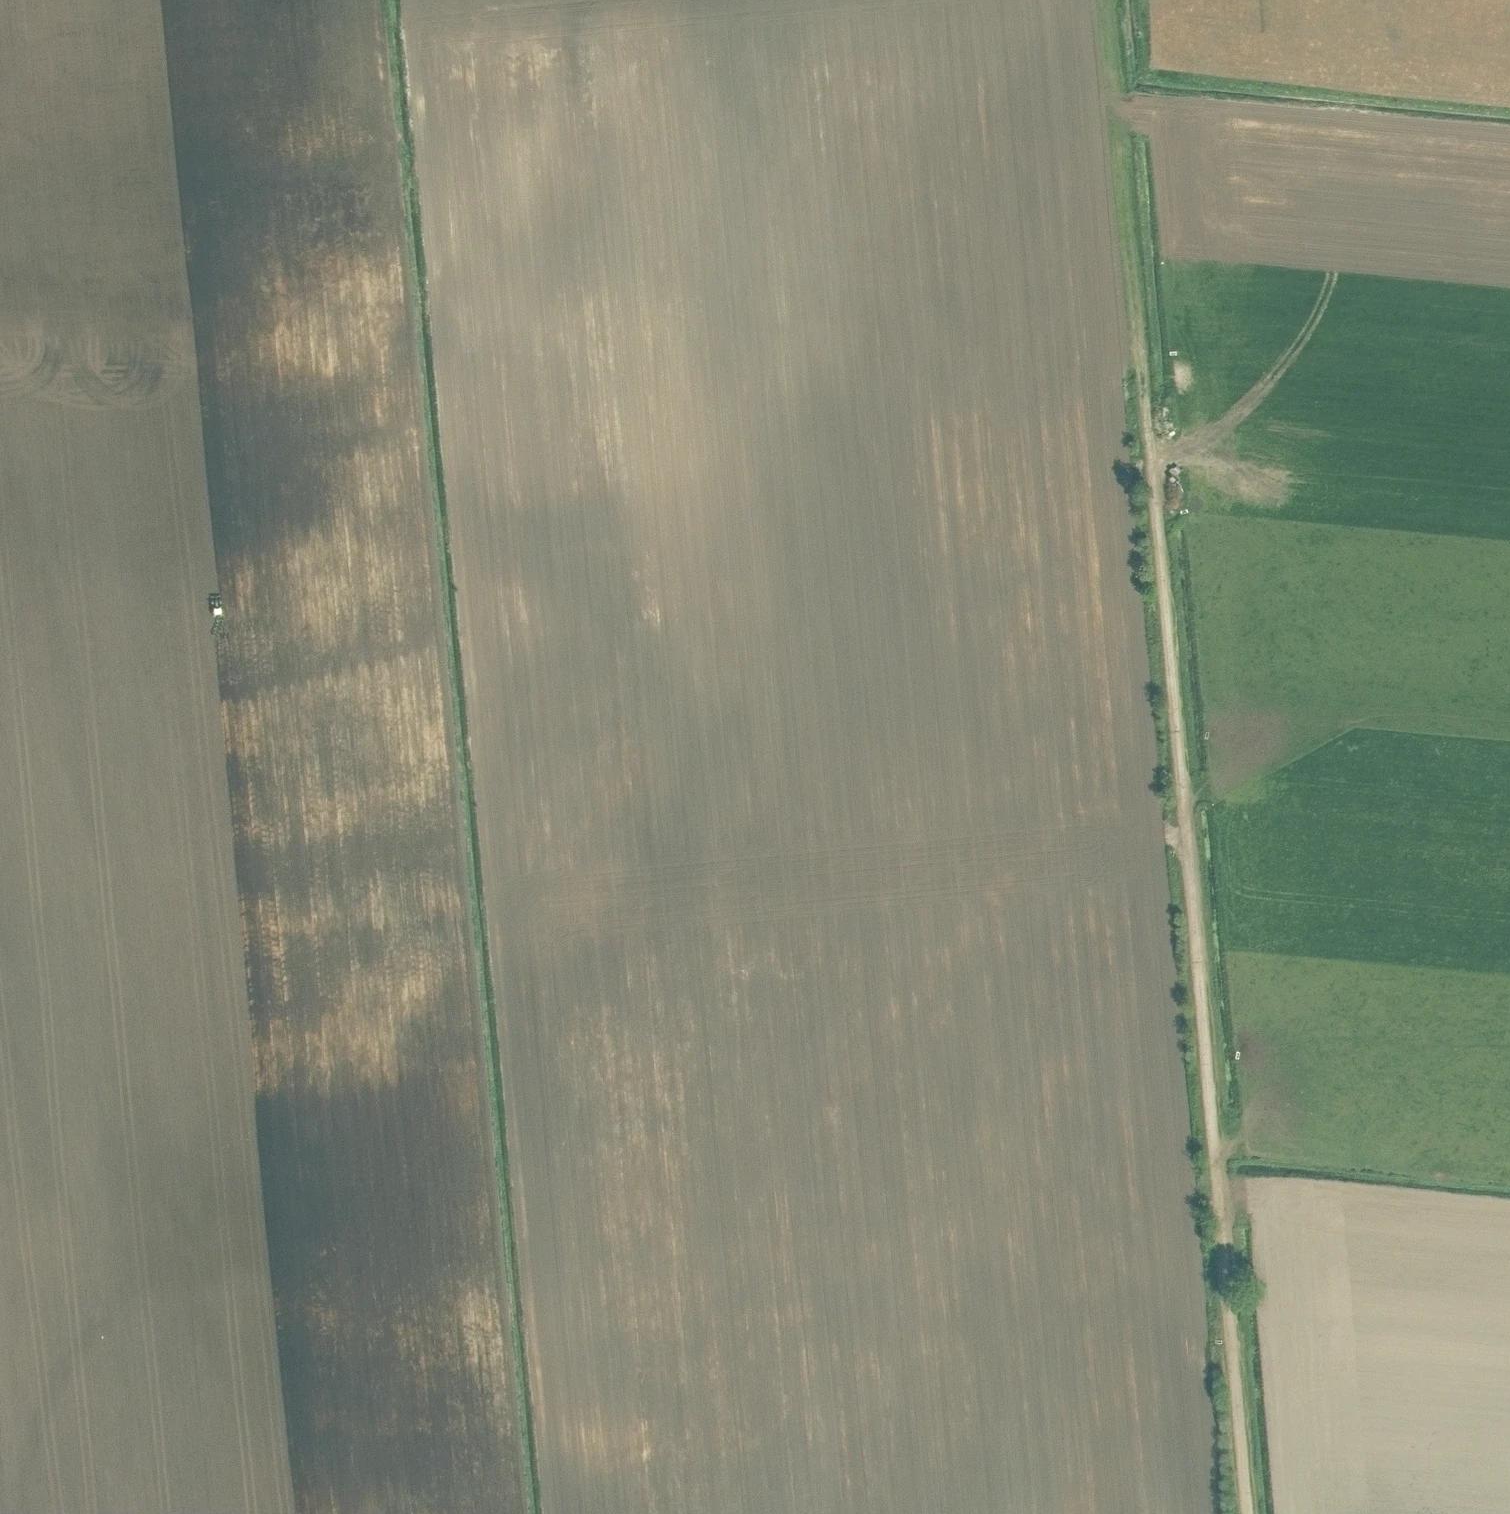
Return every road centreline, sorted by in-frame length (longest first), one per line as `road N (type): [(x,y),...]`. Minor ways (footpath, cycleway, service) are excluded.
road 1 (track): [(1249,1513),(1151,433)]

